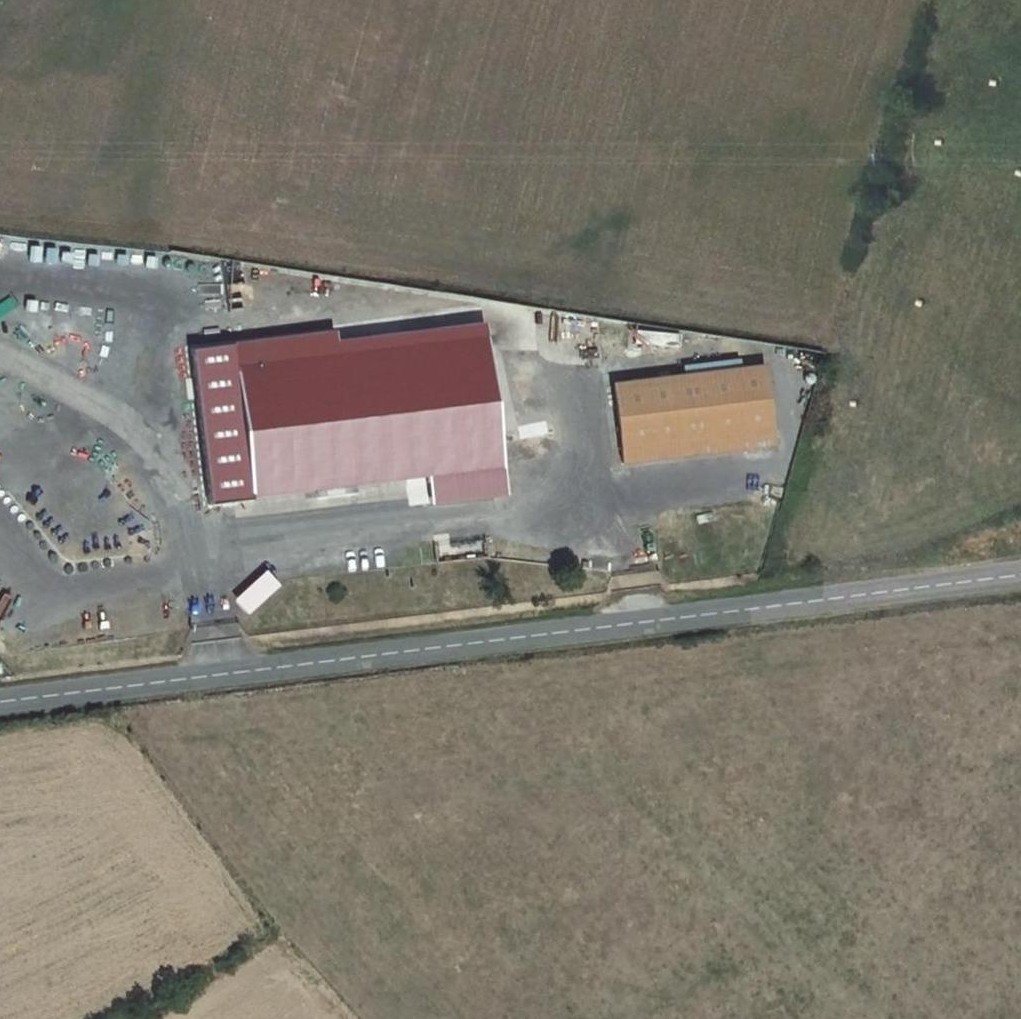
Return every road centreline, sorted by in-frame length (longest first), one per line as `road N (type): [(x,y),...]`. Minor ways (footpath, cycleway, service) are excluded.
road 1 (secondary): [(1020,575),(0,701)]

